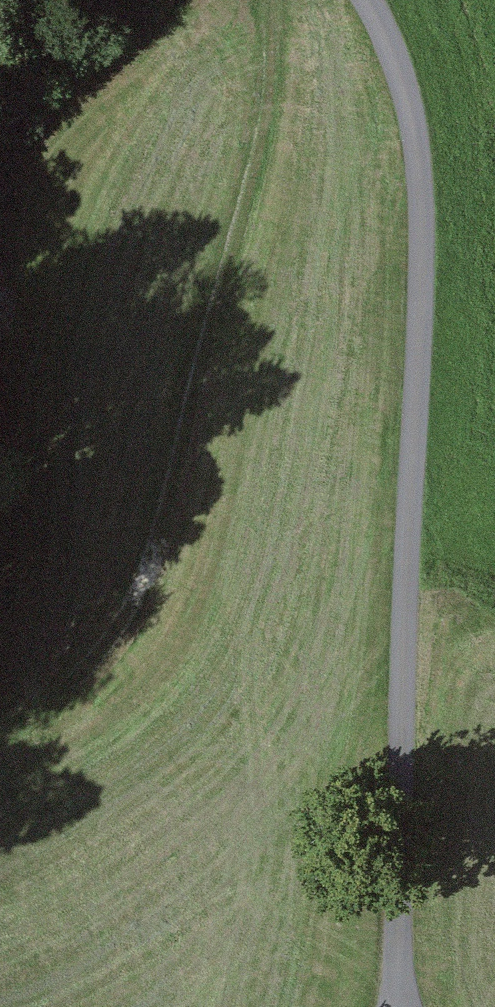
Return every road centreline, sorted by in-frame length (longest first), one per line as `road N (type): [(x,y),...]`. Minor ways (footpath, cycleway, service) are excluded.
road 1 (unclassified): [(373,0),(433,127),(409,1006)]
road 2 (track): [(0,719),(48,726),(149,579),(269,0)]

